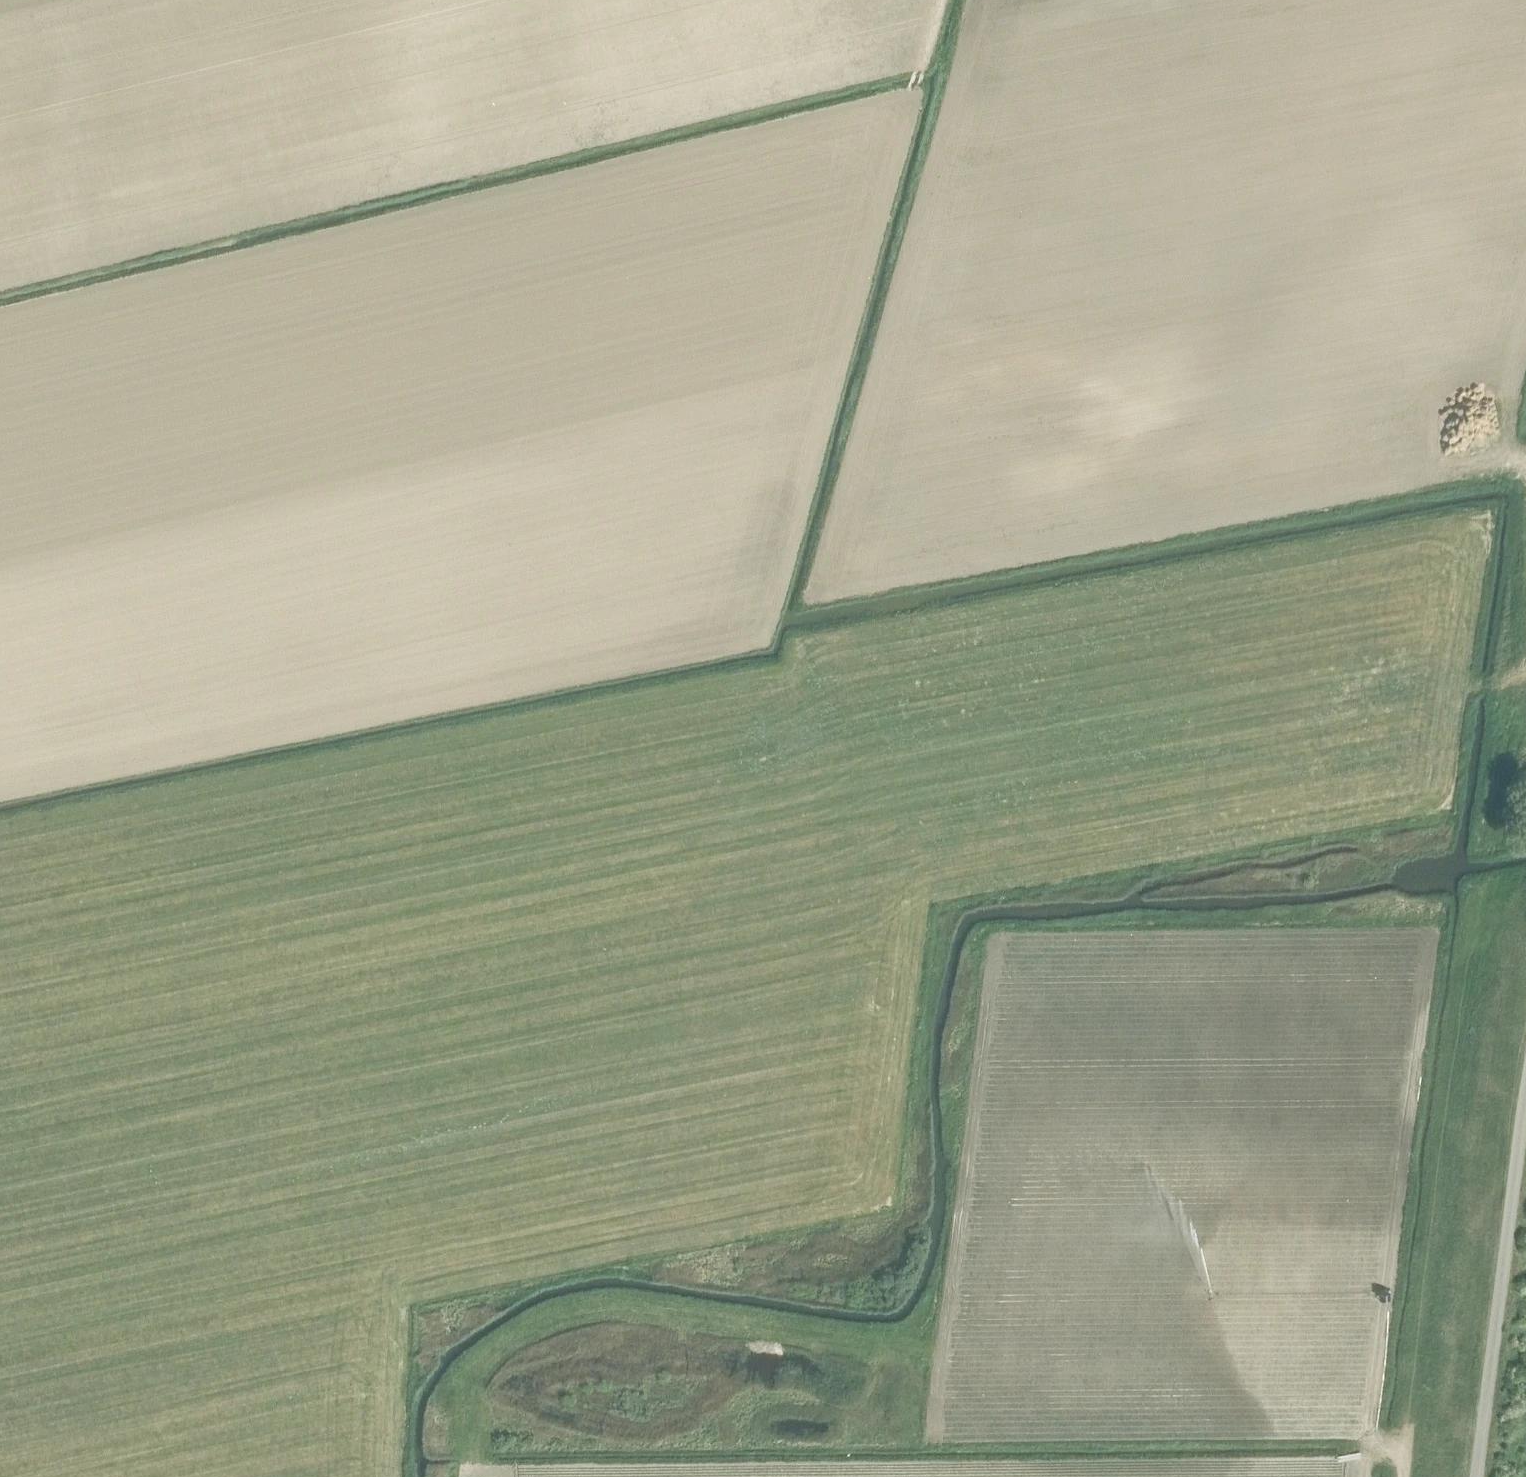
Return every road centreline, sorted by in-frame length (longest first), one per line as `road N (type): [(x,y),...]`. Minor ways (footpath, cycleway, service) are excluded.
road 1 (track): [(939,0),(764,643)]
road 2 (track): [(472,1476),(473,1391),(483,1368),(562,1321),(632,1314),(837,1342),(952,1347)]

